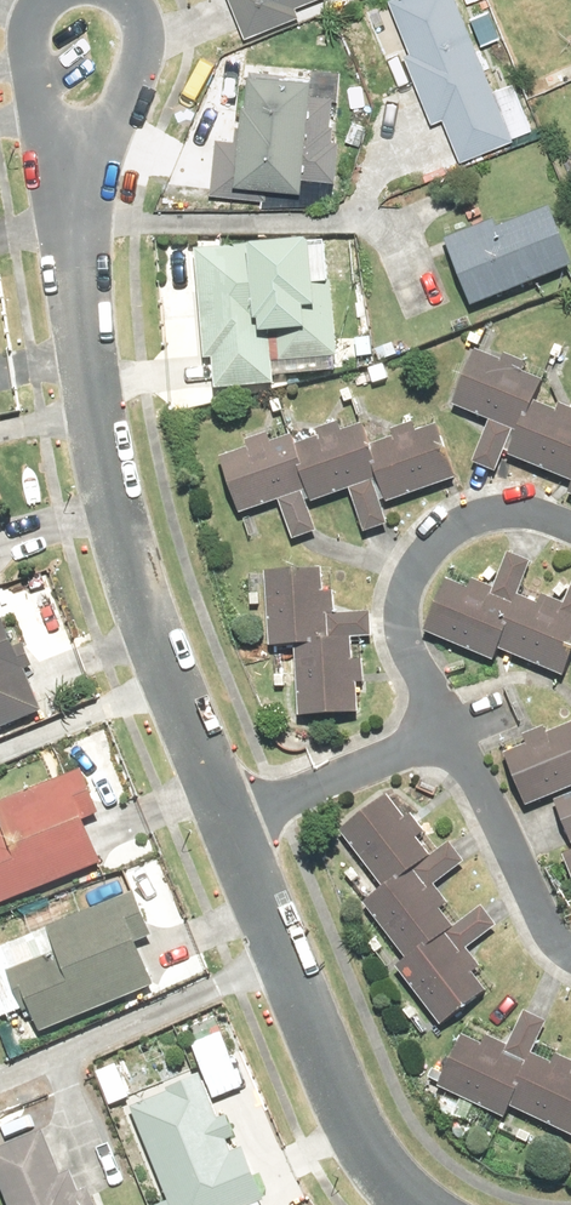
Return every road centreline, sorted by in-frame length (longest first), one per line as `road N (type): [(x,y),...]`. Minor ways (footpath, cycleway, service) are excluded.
road 1 (residential): [(234,819),(124,531),(70,186)]
road 2 (residential): [(420,1204),(373,1154),(234,819)]
road 3 (residential): [(450,734),(400,597),(410,562),(477,512),(570,520)]
road 4 (residential): [(450,734),(570,955)]
road 5 (residential): [(234,819),(450,734)]
road 6 (residential): [(70,186),(149,59),(153,33),(135,0)]
road 7 (residential): [(35,69),(70,186)]

